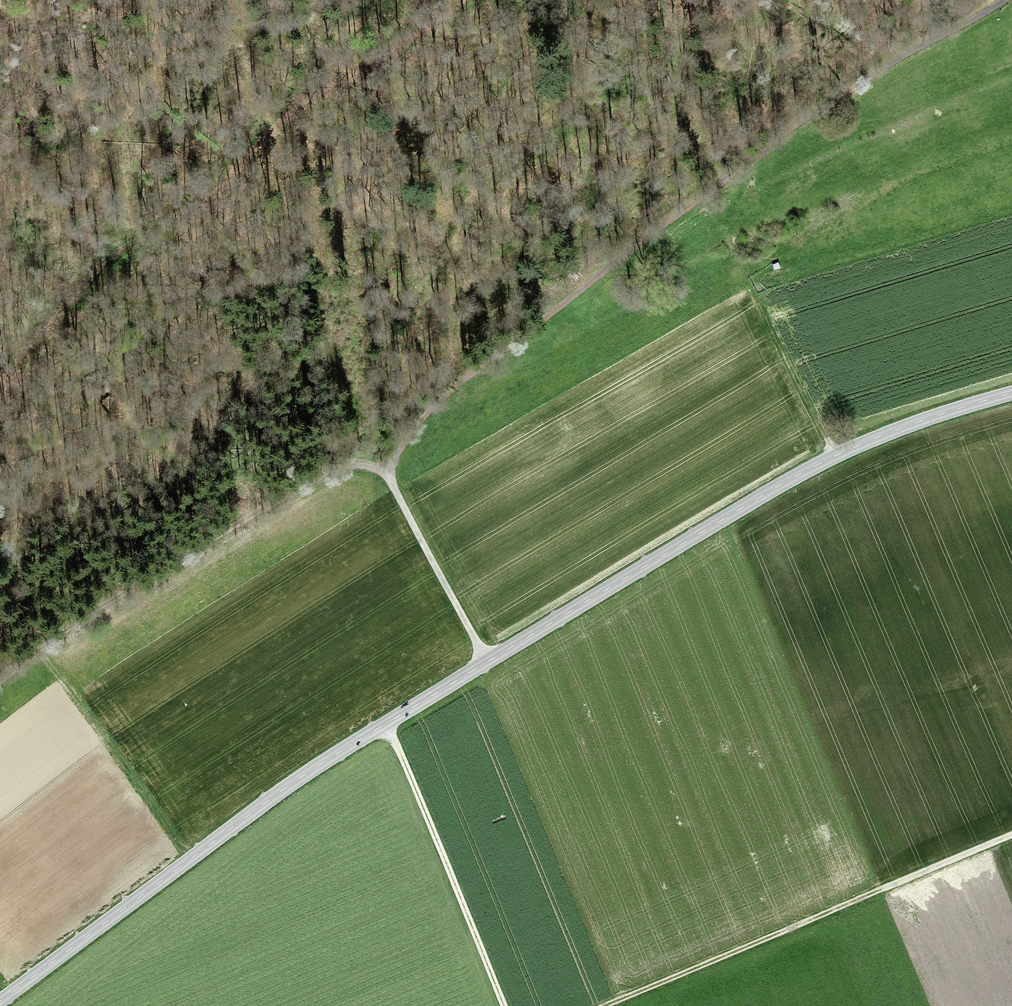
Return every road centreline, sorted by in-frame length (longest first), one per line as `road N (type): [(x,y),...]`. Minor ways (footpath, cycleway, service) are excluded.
road 1 (track): [(0,687),(77,627),(328,473),(362,465),(388,472),(452,389),(729,173),(1004,0)]
road 2 (tertiary): [(0,1000),(282,791),(483,663),(817,466),(902,427),(1011,393)]
road 3 (track): [(469,0),(303,107),(206,205),(112,260),(0,385)]
road 4 (track): [(607,1005),(1011,835)]
road 5 (track): [(387,722),(503,1005)]
road 6 (track): [(388,472),(483,663)]
road 7 (track): [(834,457),(755,296)]

